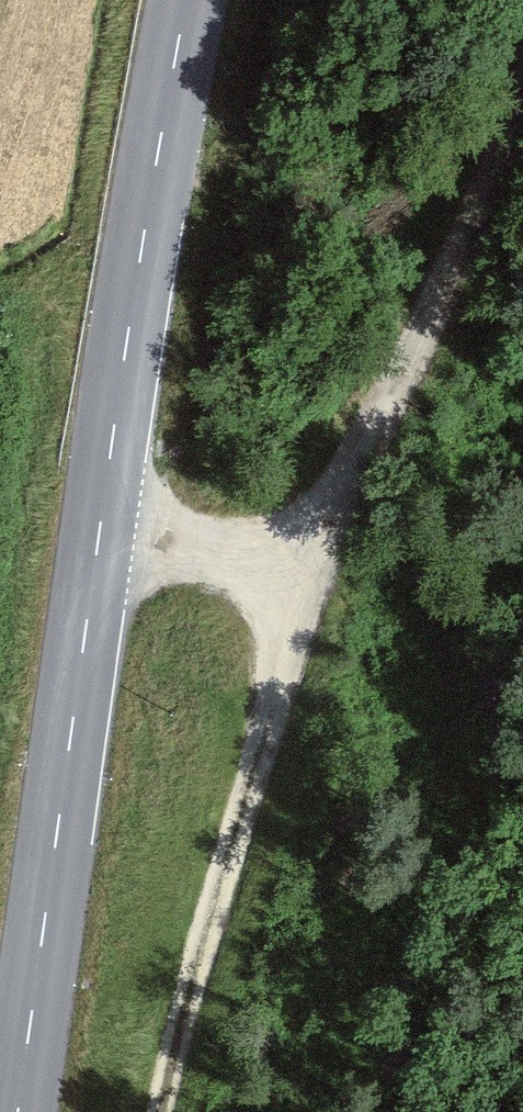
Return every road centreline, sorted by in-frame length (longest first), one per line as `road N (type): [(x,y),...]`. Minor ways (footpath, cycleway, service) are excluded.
road 1 (tertiary): [(20,1111),(97,543)]
road 2 (track): [(272,558),(283,636),(267,748),(167,1111)]
road 3 (tertiary): [(97,543),(196,0)]
road 4 (track): [(272,558),(341,511),(389,428),(469,251),(522,102)]
road 5 (unclassified): [(272,558),(97,543)]

